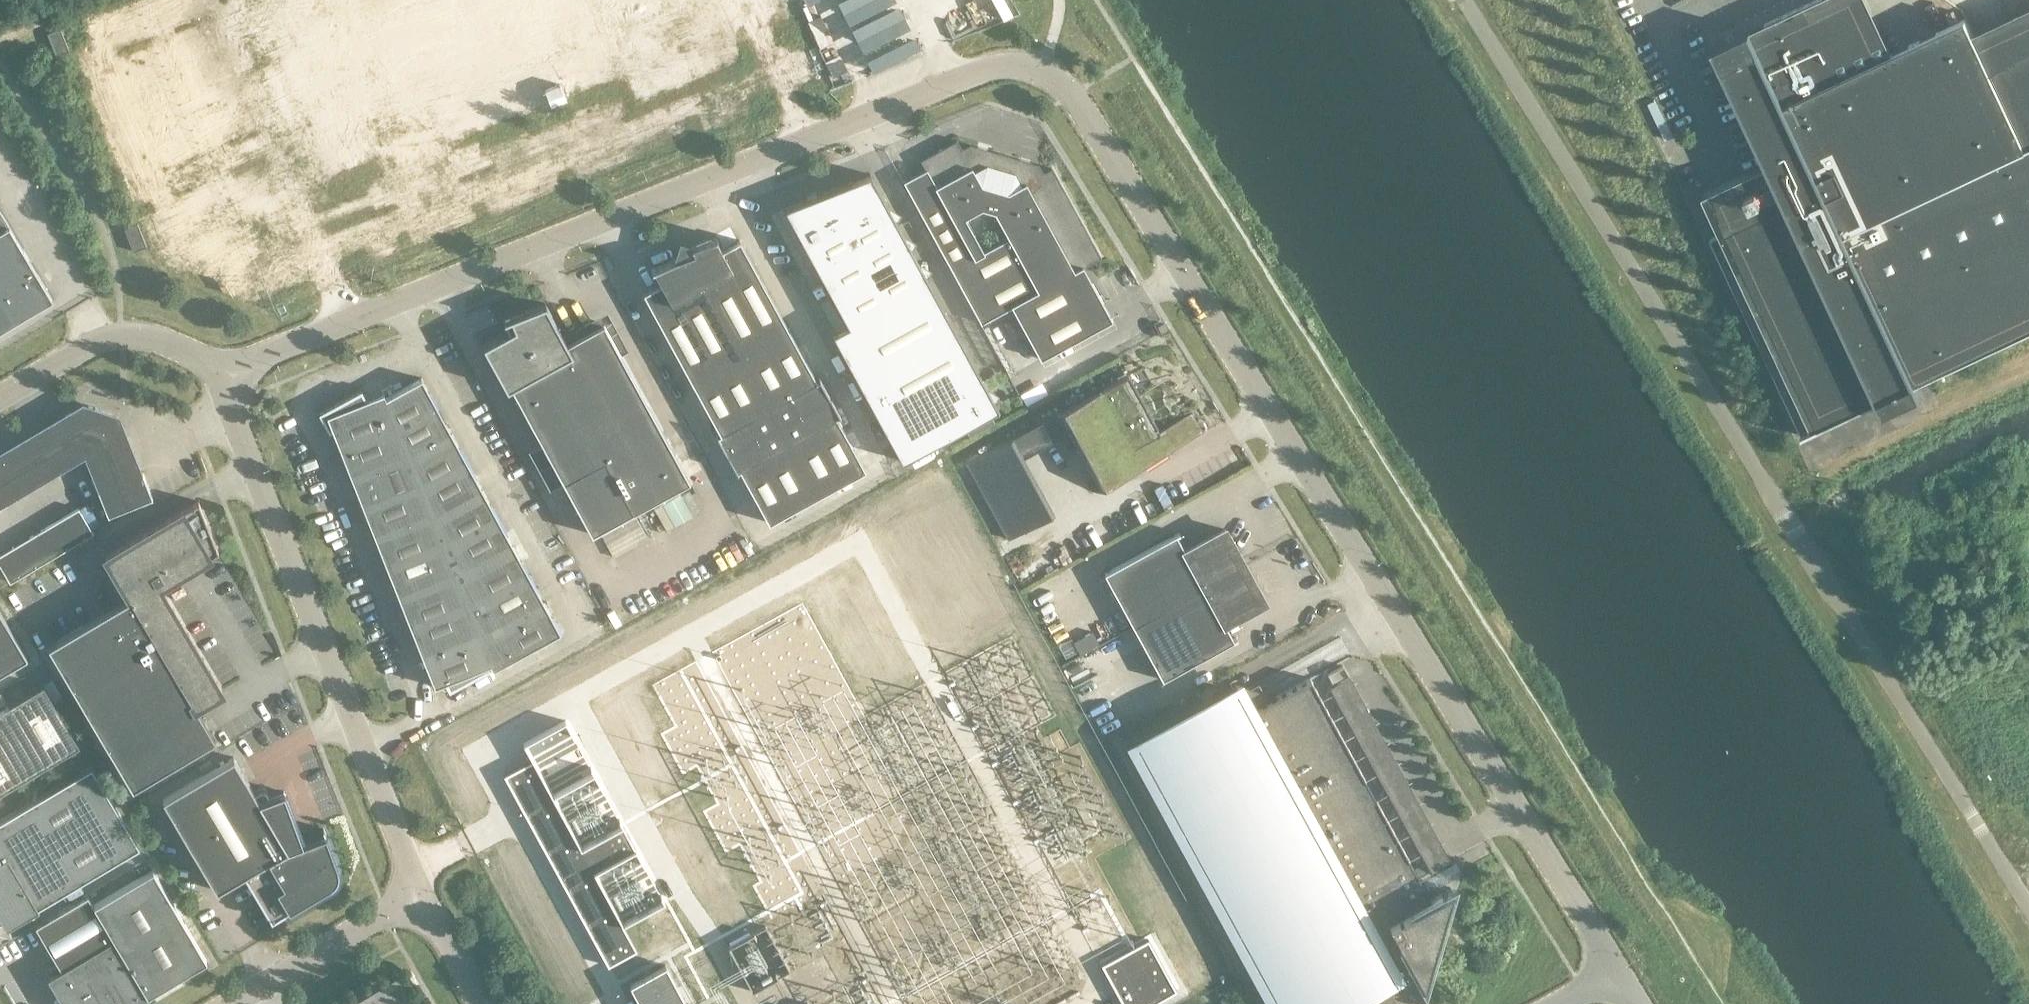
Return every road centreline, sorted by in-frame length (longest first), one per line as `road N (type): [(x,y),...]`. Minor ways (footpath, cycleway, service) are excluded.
road 1 (unclassified): [(1618,973),(1078,95),(1051,65),(1006,61),(234,368)]
road 2 (unclassified): [(2028,909),(1463,0)]
road 3 (unclassified): [(422,899),(235,404),(234,368)]
road 4 (unclassified): [(234,368),(141,338),(102,344),(0,405)]
road 5 (unclassified): [(241,1003),(422,899)]
road 6 (unclassified): [(480,1003),(422,899)]

